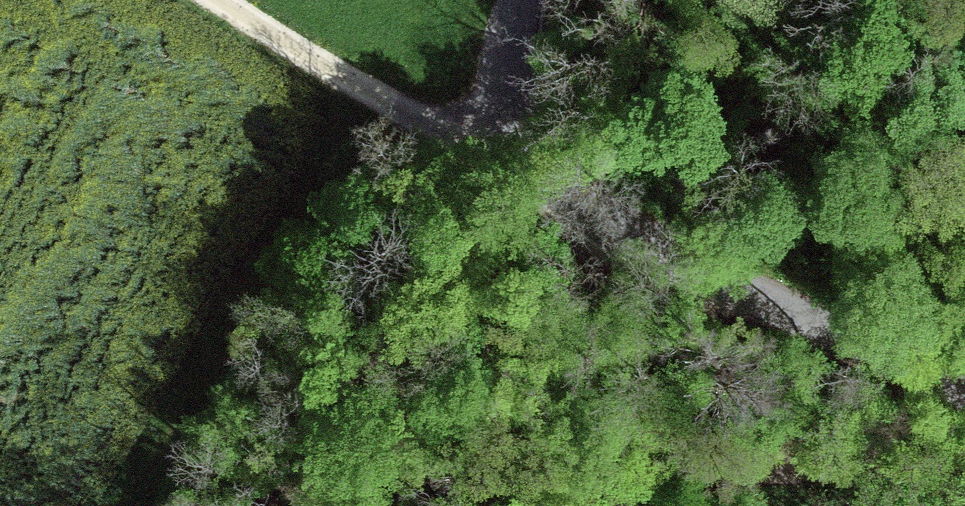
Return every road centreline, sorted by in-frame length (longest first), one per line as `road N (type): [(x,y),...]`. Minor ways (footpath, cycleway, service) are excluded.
road 1 (track): [(964,456),(911,466),(597,480),(421,505)]
road 2 (tertiary): [(964,384),(881,336),(550,185),(503,126)]
road 3 (track): [(270,505),(378,429),(531,161)]
road 4 (track): [(215,0),(406,114),(503,126)]
road 5 (tertiary): [(517,0),(503,126)]

